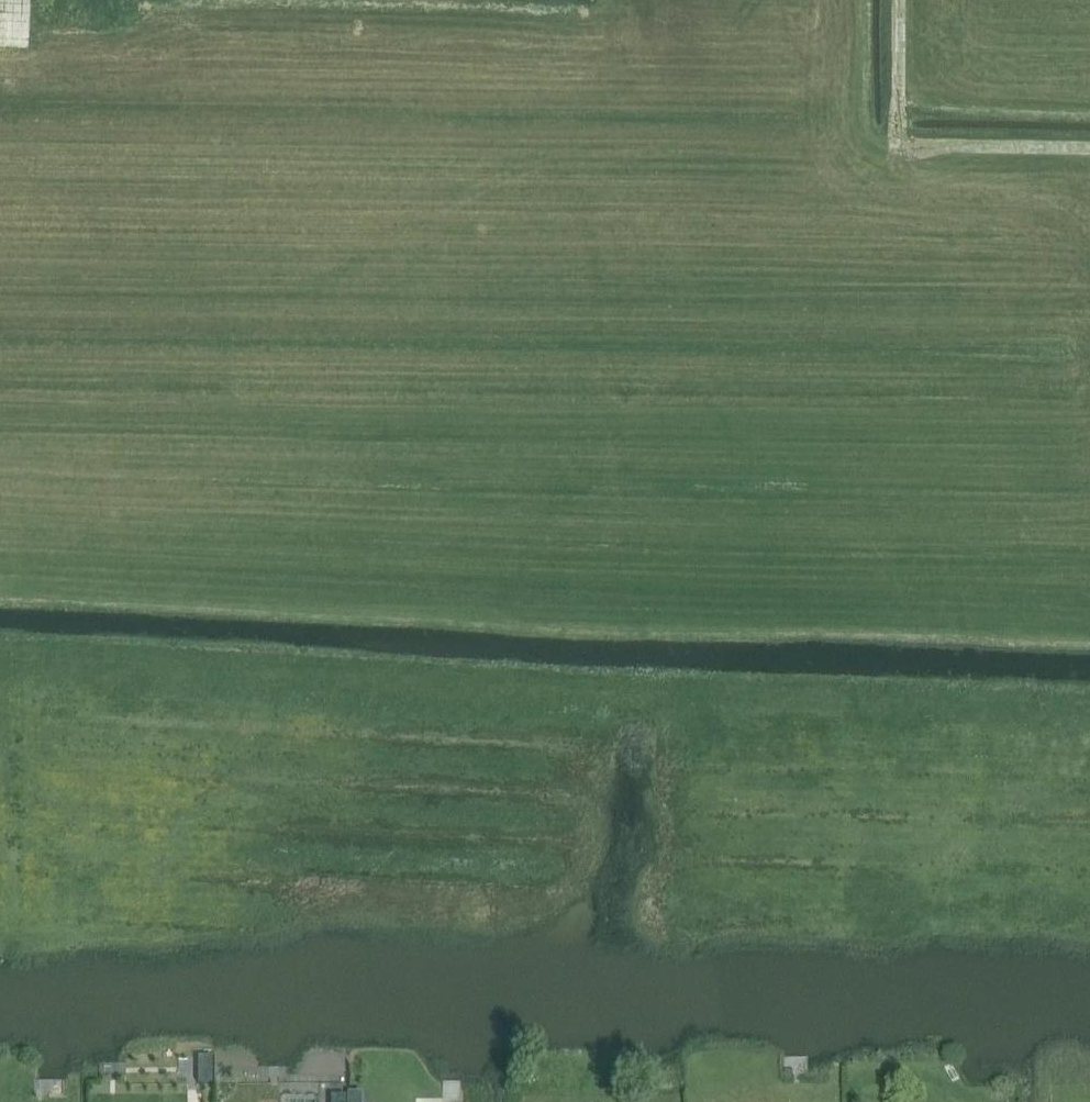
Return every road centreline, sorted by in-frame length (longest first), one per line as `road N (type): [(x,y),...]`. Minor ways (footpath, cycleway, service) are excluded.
road 1 (track): [(1089,149),(896,154),(900,0)]

